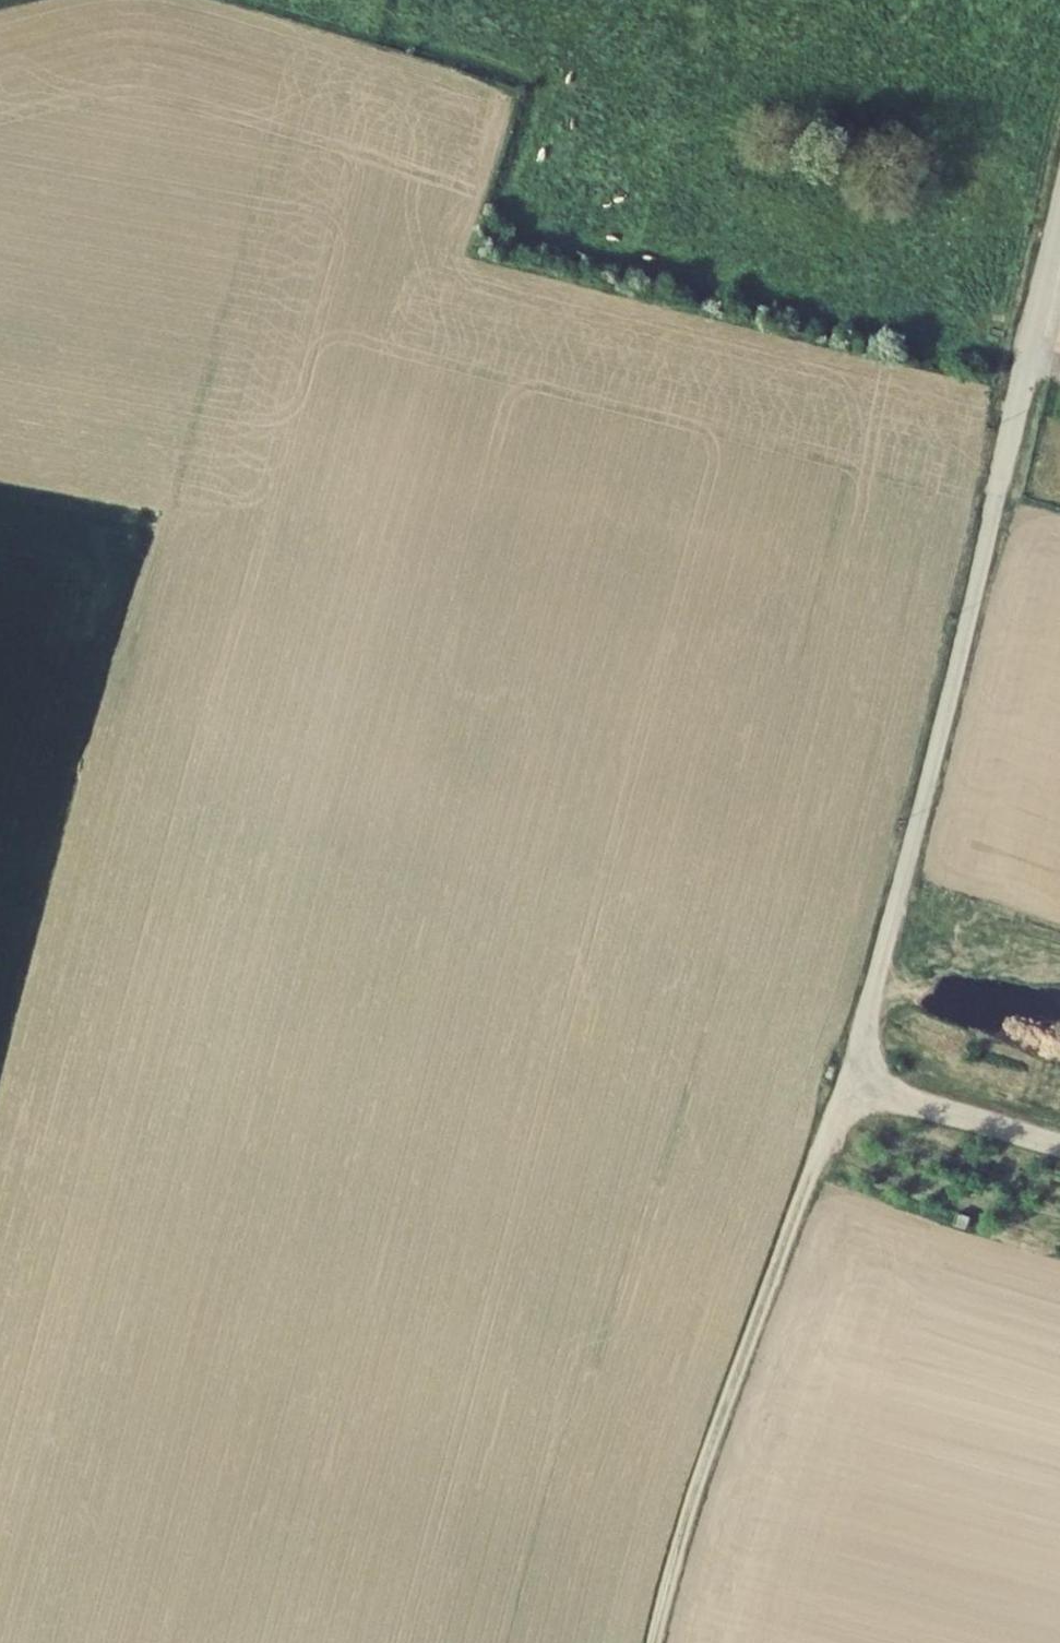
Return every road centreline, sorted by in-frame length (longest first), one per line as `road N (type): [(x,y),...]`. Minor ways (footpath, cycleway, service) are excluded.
road 1 (track): [(1059,228),(848,1083)]
road 2 (track): [(848,1083),(713,1445),(656,1642)]

